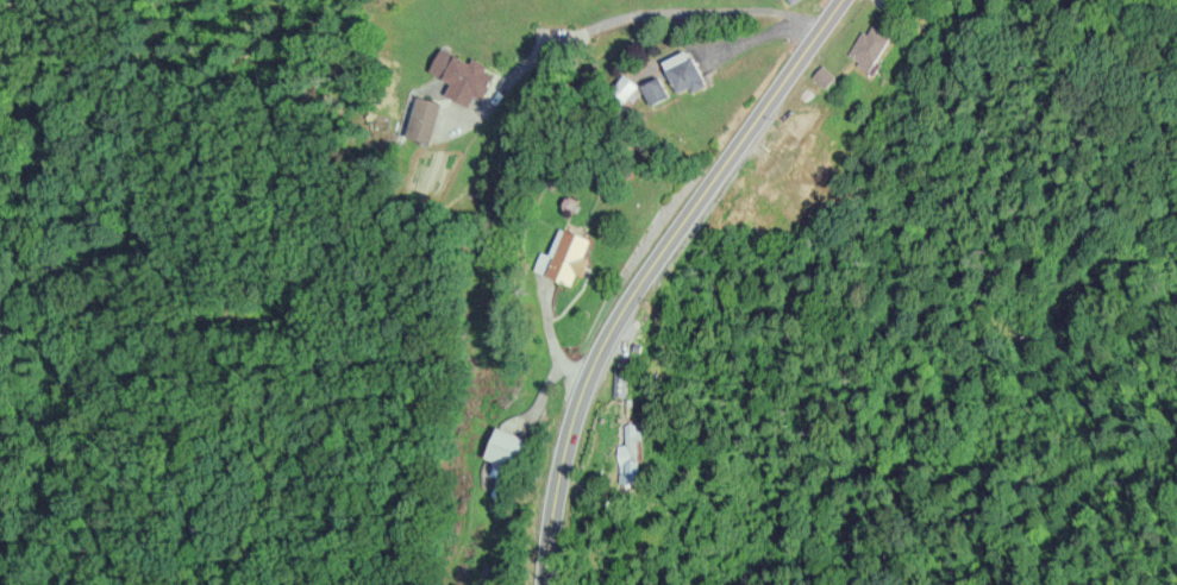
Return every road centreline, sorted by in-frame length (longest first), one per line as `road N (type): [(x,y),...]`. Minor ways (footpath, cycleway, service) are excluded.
road 1 (tertiary): [(837,0),(603,339),(562,451),(536,584)]

